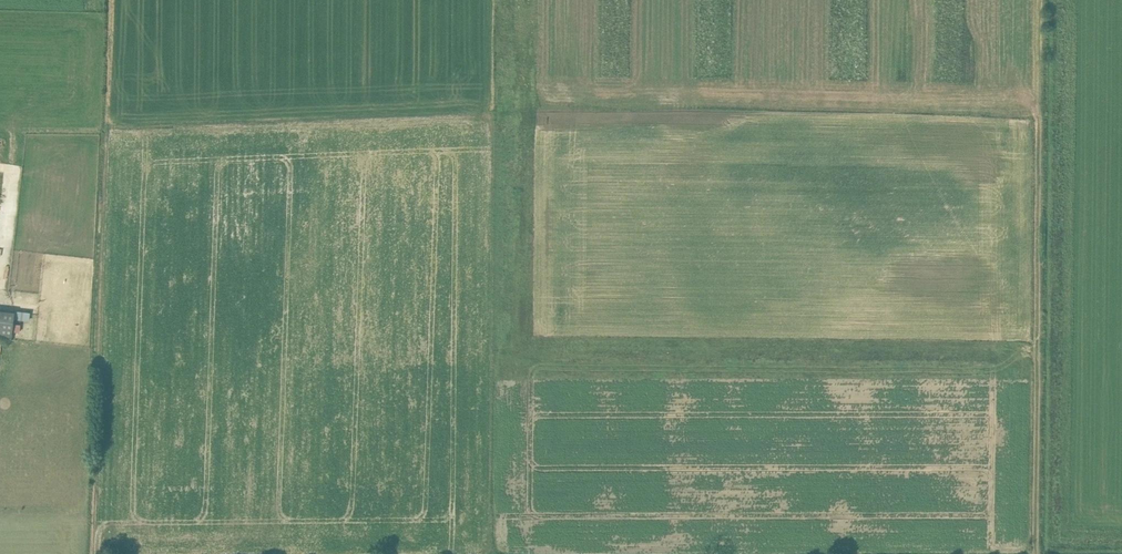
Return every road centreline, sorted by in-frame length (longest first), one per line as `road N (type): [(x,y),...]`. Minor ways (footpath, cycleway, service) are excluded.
road 1 (track): [(1035,553),(1038,111)]

